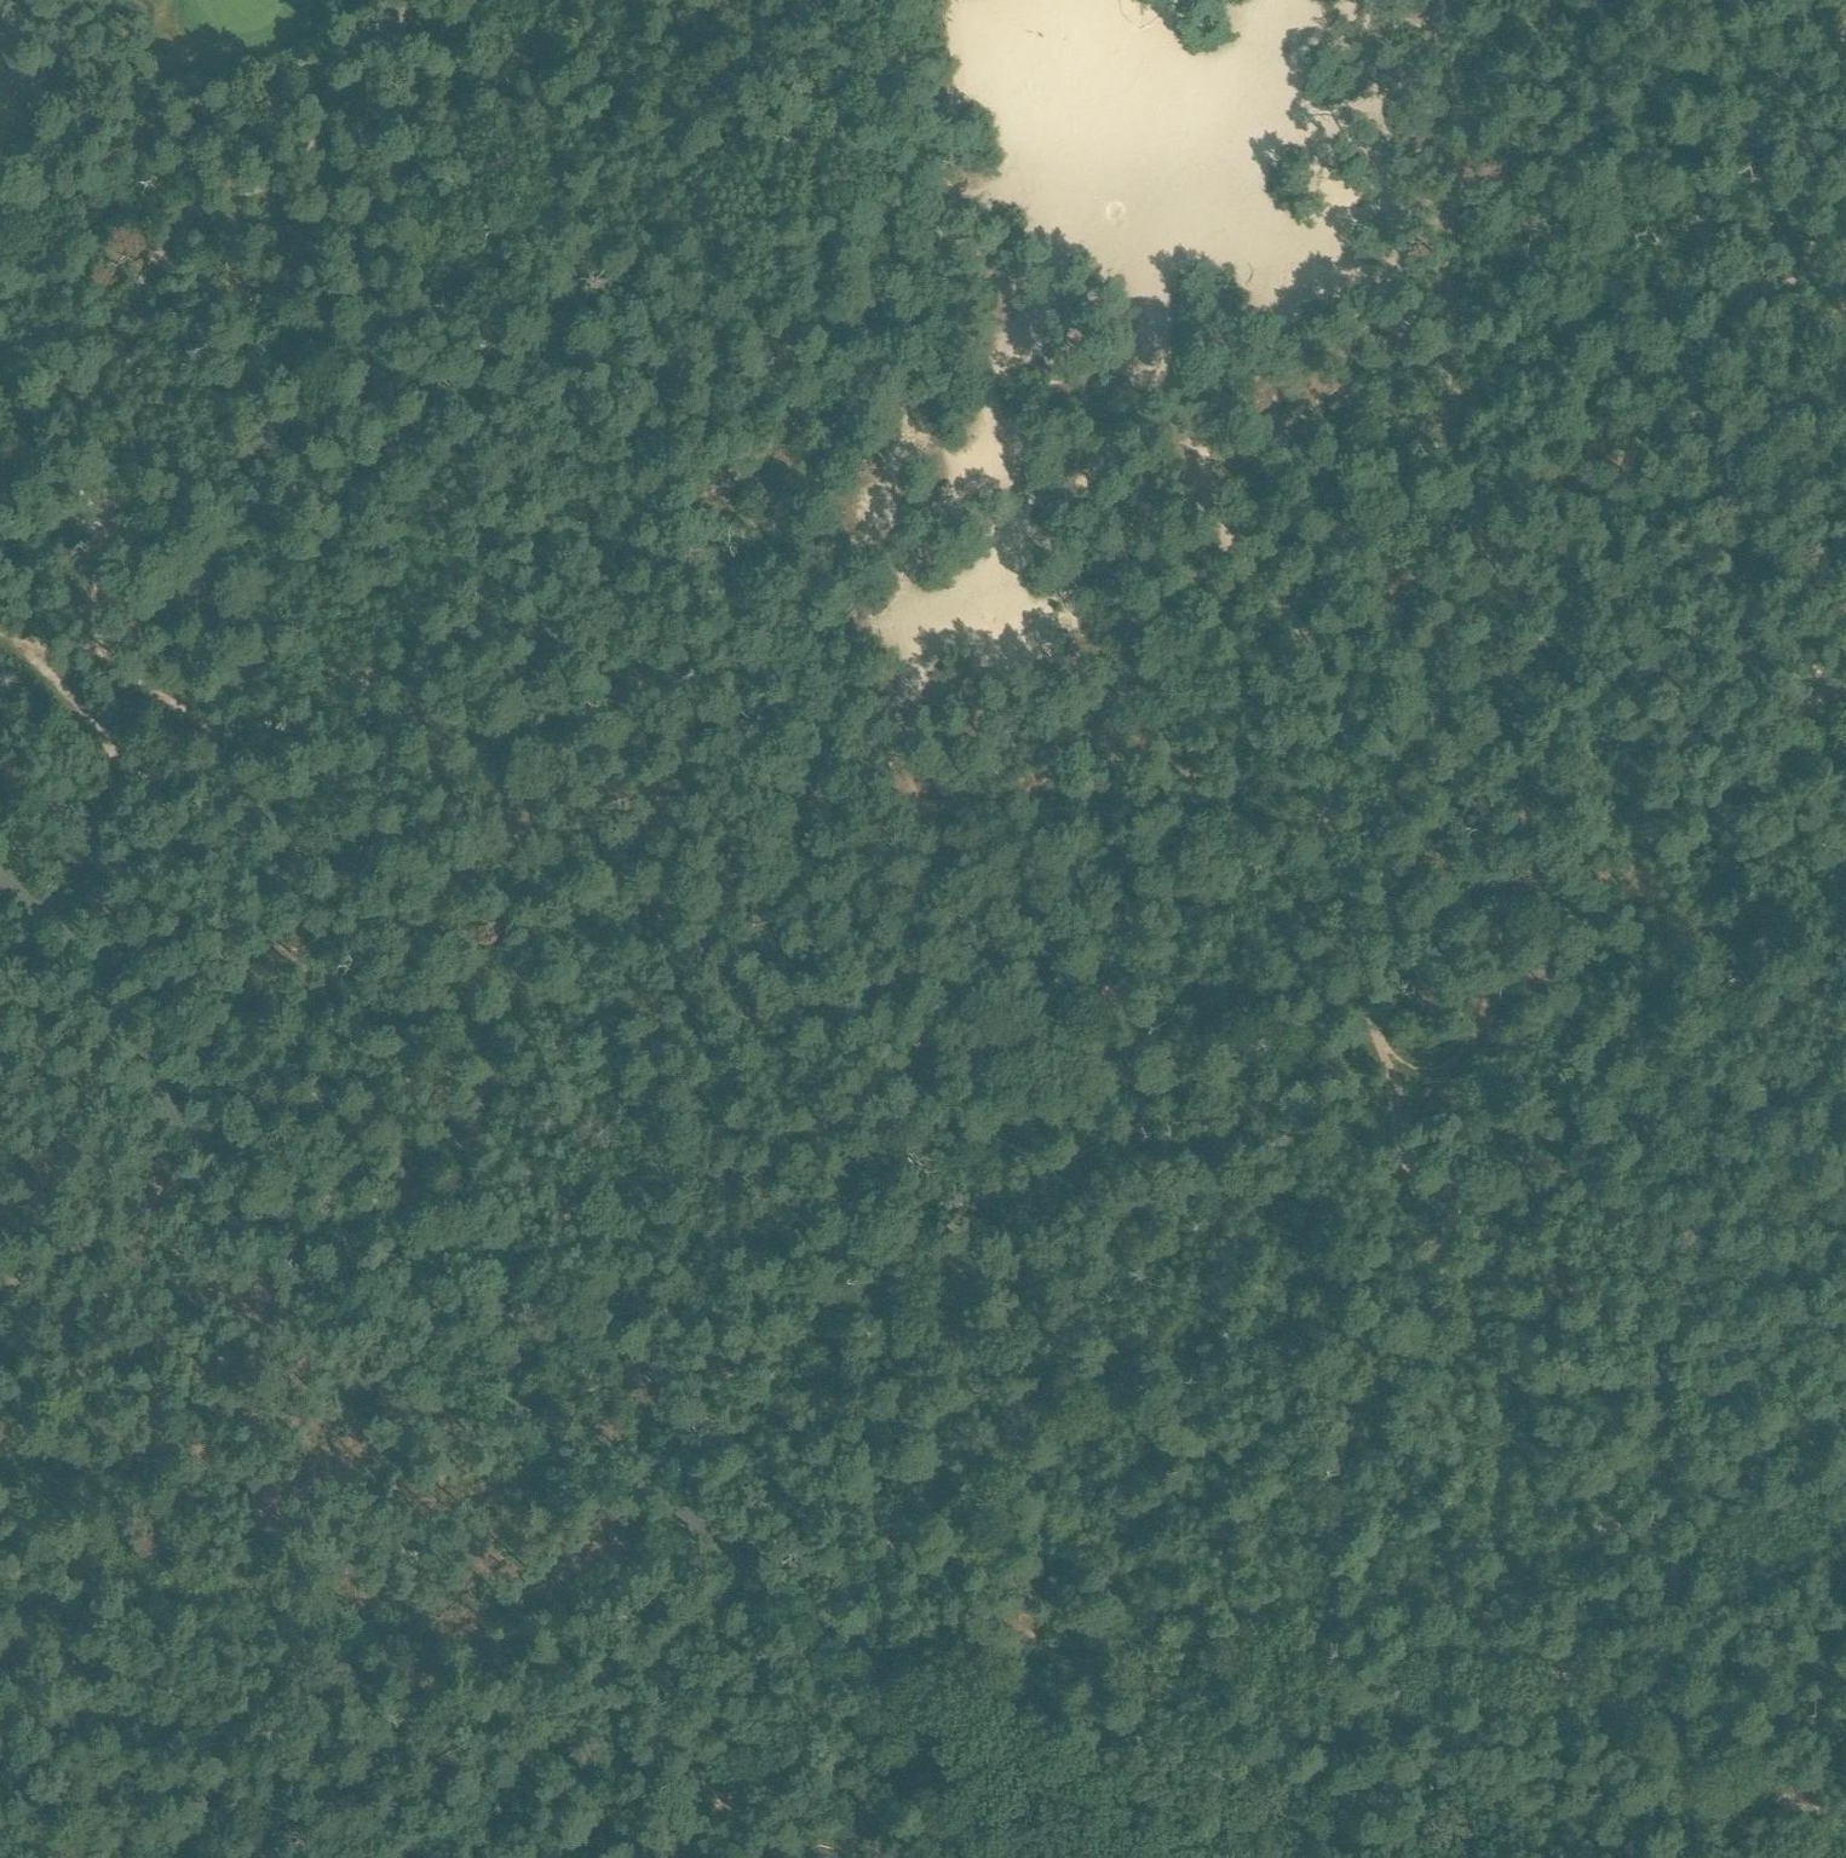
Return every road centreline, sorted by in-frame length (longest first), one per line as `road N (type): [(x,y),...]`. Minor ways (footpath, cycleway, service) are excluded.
road 1 (track): [(1494,1640),(1464,1625),(1421,1621),(1113,1680),(1013,1678)]
road 2 (track): [(1845,1443),(1494,1640)]
road 3 (track): [(1013,1678),(1007,1772),(970,1857)]

